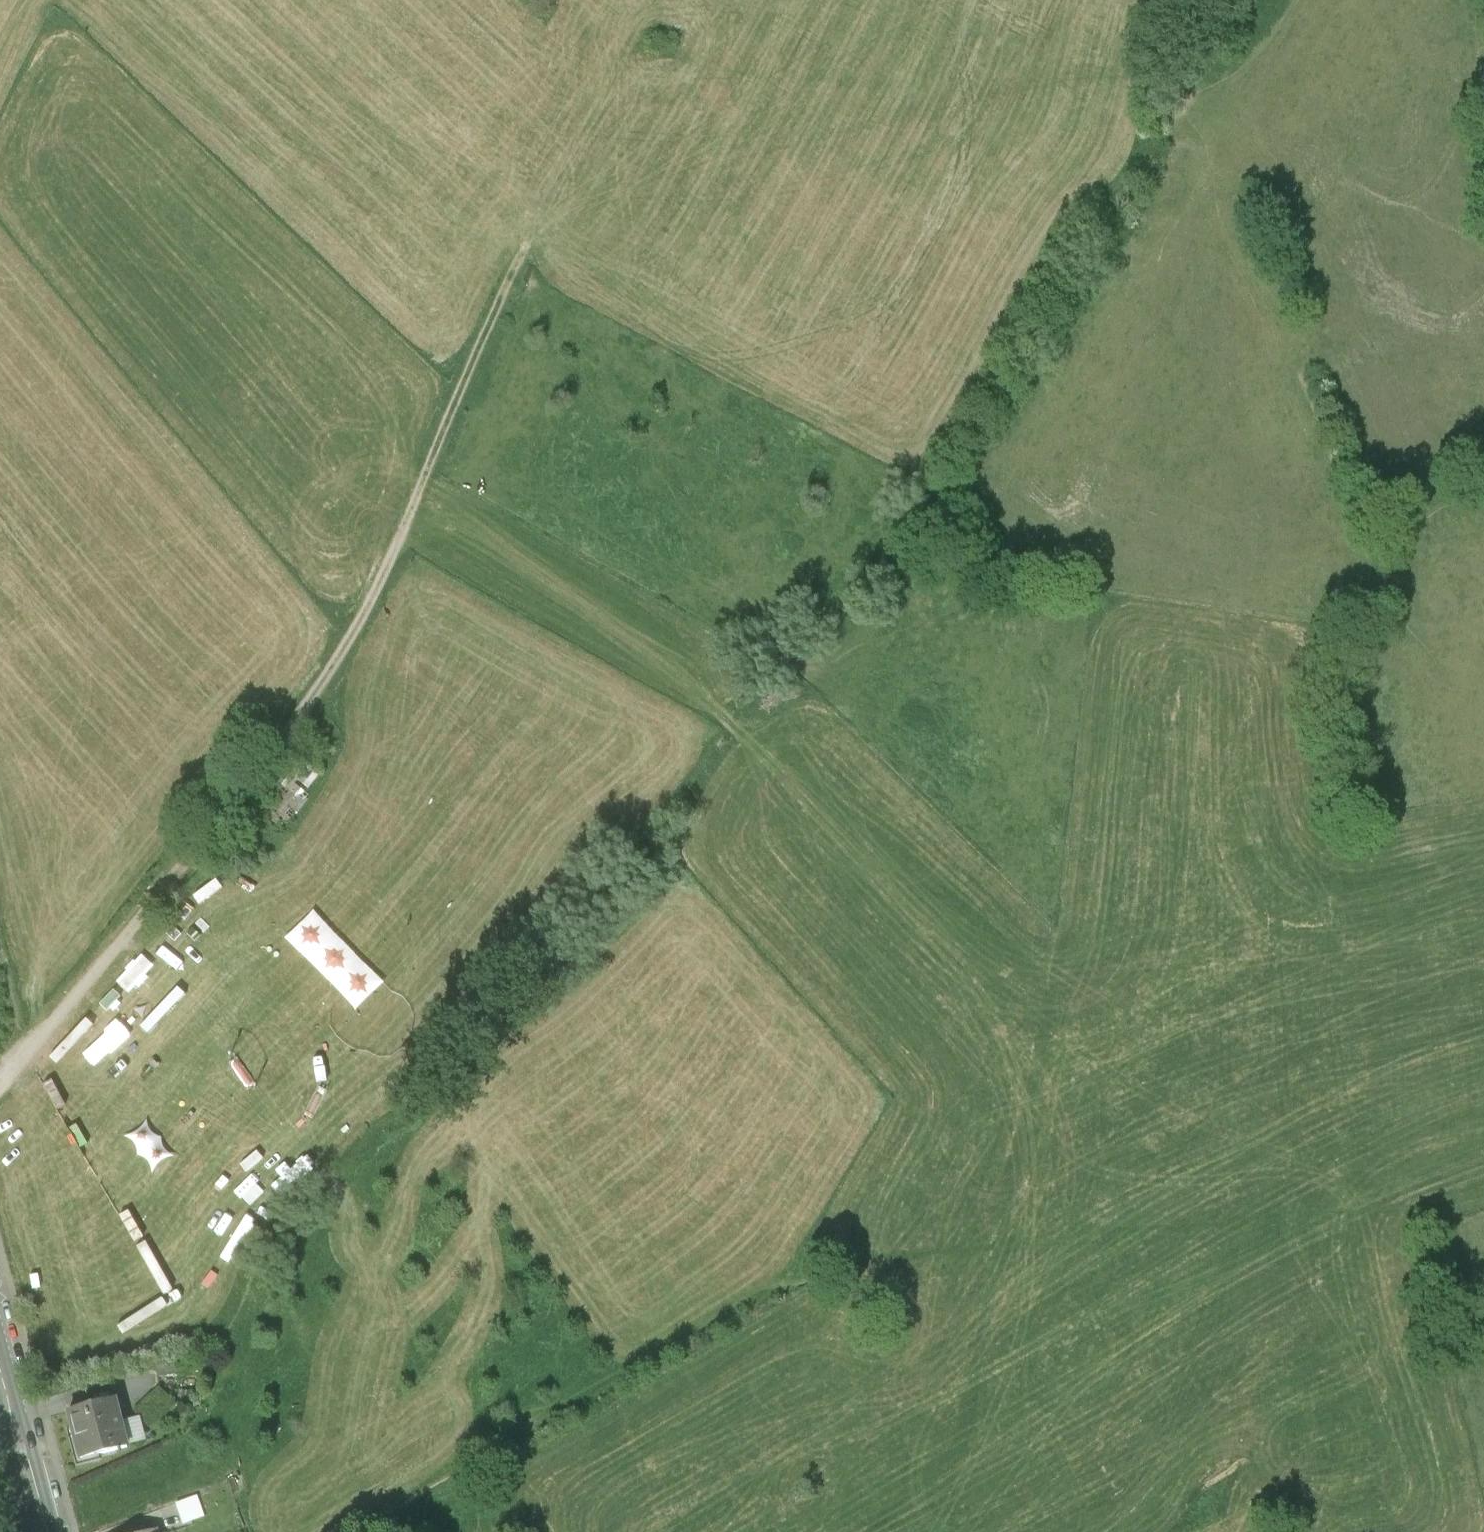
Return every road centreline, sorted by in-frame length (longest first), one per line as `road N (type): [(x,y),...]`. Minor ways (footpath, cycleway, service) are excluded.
road 1 (track): [(0,1076),(60,1016),(255,773),(364,616),(551,197)]
road 2 (tertiary): [(0,1366),(49,1531)]

